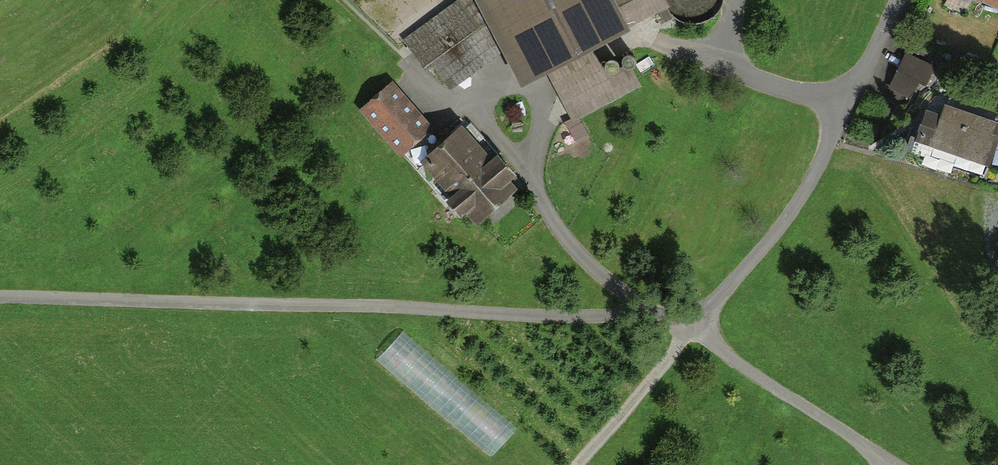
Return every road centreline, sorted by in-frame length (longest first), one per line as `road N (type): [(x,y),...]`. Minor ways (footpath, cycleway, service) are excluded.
road 1 (residential): [(692,326),(399,306),(0,297)]
road 2 (residential): [(897,0),(812,177),(772,237),(692,326)]
road 3 (residential): [(692,326),(875,464)]
road 4 (track): [(692,326),(577,464)]

